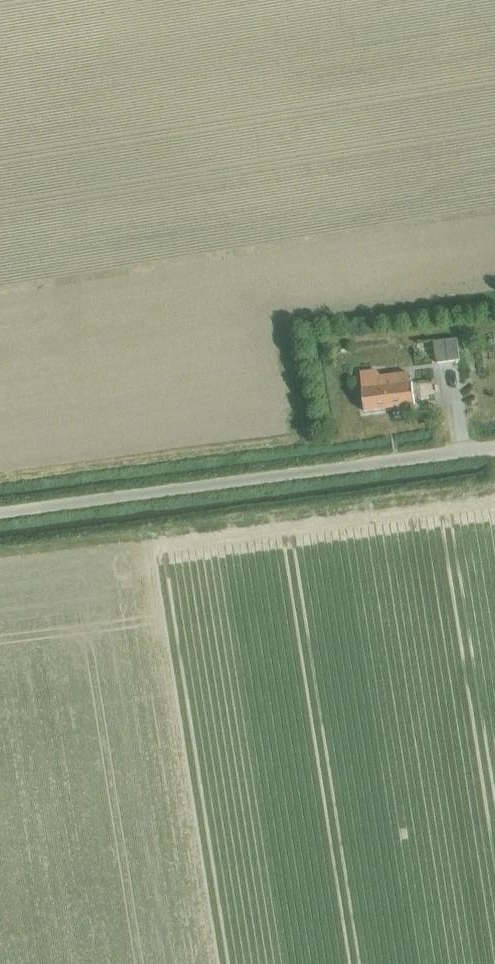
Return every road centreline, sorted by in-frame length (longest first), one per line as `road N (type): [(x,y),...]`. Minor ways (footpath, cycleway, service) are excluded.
road 1 (unclassified): [(0,513),(494,448)]

